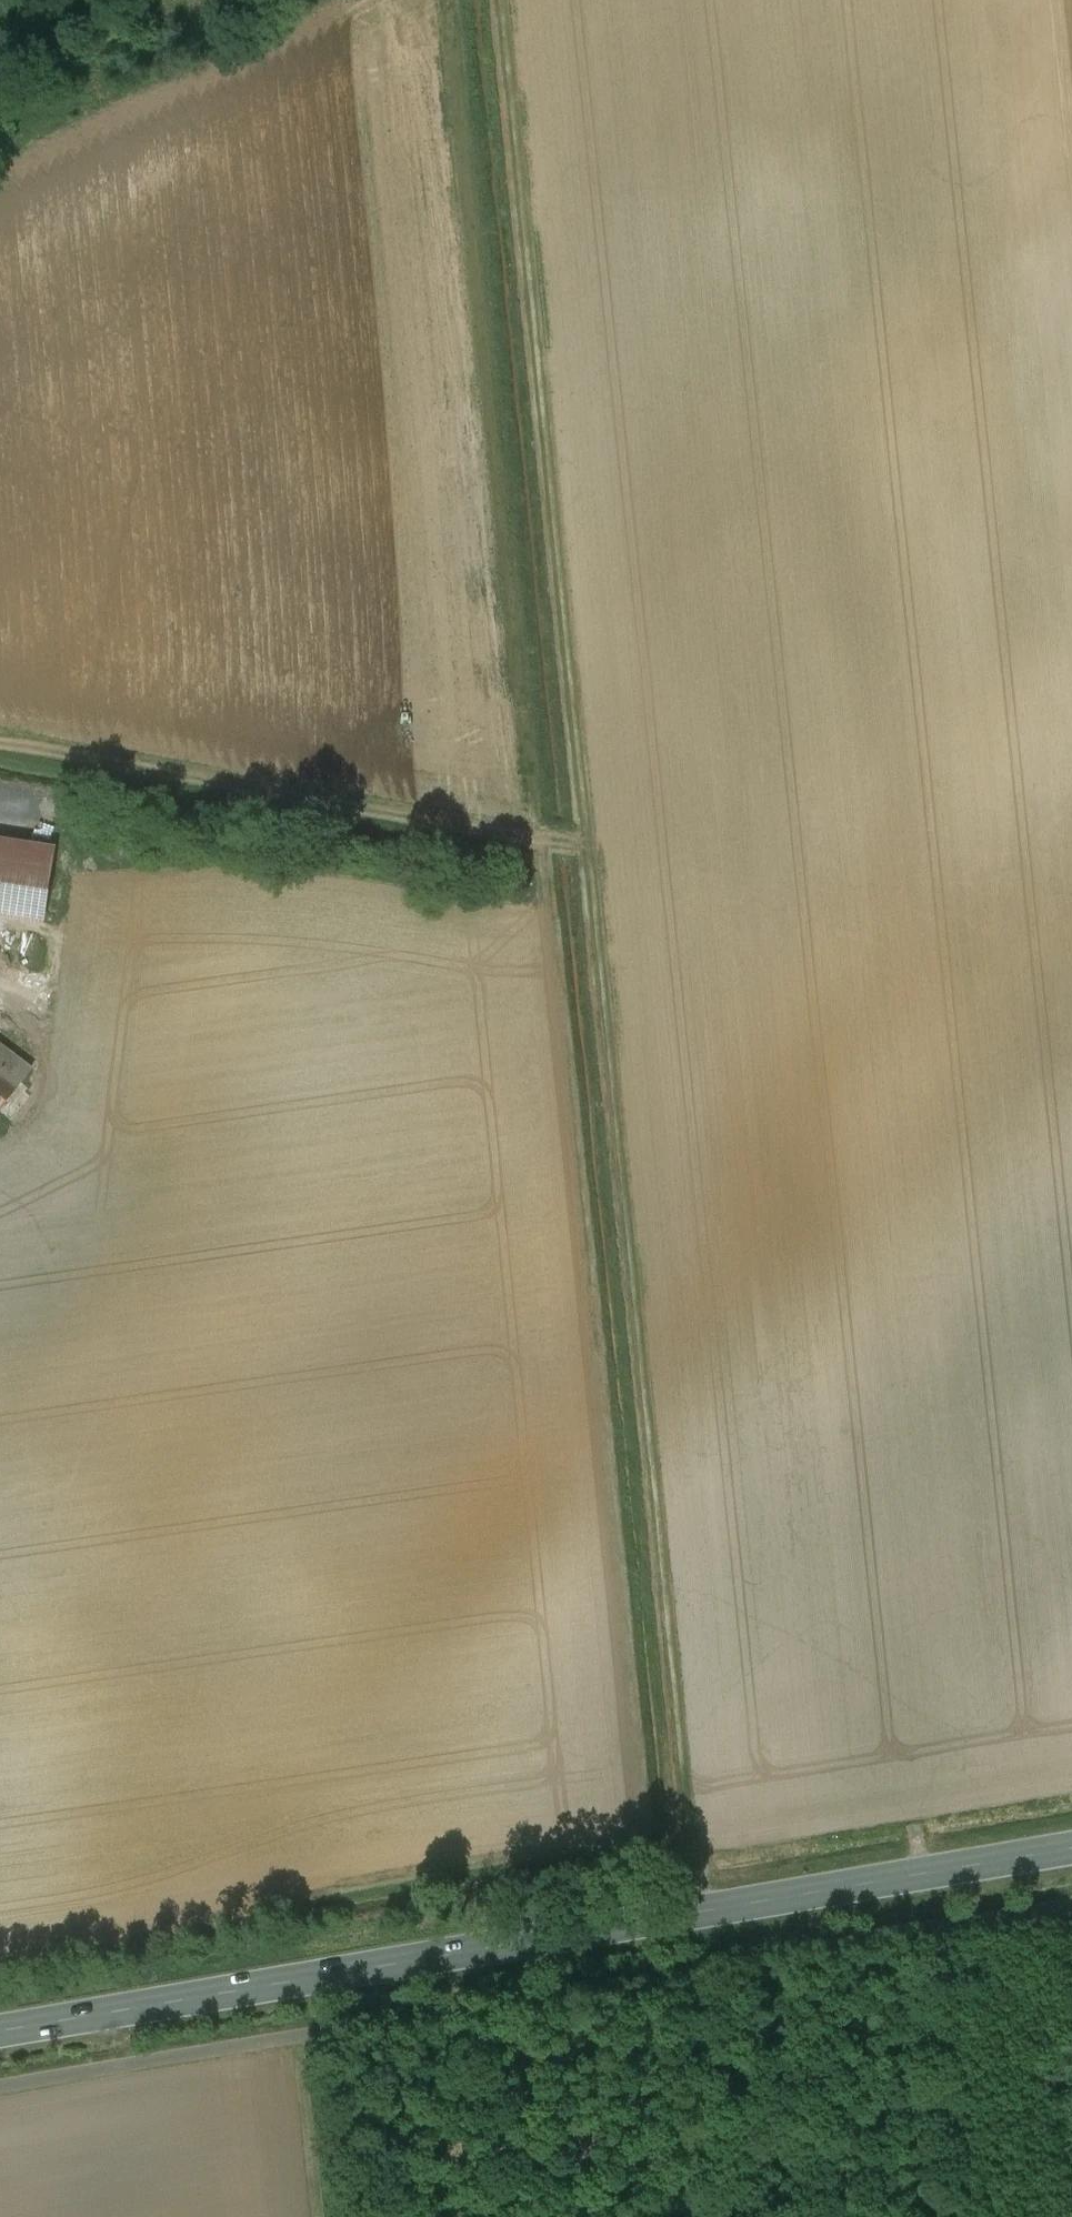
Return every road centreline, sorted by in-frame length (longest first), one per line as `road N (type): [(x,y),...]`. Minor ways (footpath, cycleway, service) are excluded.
road 1 (primary): [(1071,1847),(0,2031)]
road 2 (track): [(0,741),(547,831)]

